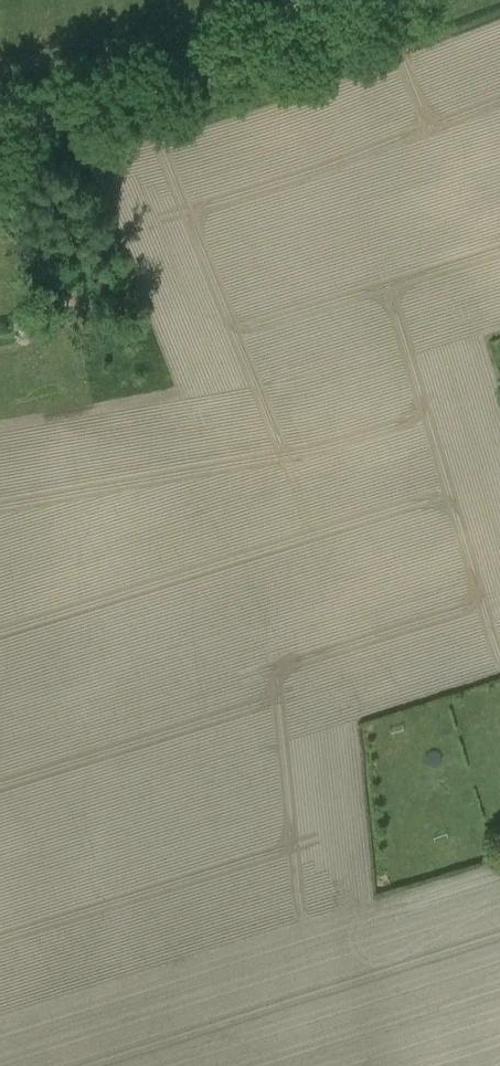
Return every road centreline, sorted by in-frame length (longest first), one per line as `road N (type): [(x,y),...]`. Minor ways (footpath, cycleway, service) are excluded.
road 1 (tertiary): [(0,127),(180,80),(408,0)]

